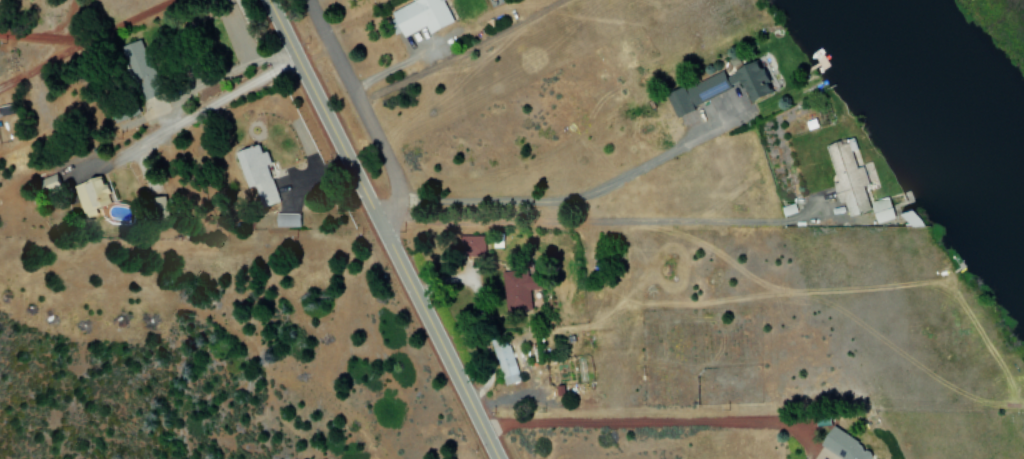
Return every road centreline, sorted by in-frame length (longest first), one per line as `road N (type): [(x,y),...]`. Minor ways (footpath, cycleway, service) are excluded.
road 1 (tertiary): [(497,458),(265,0)]

